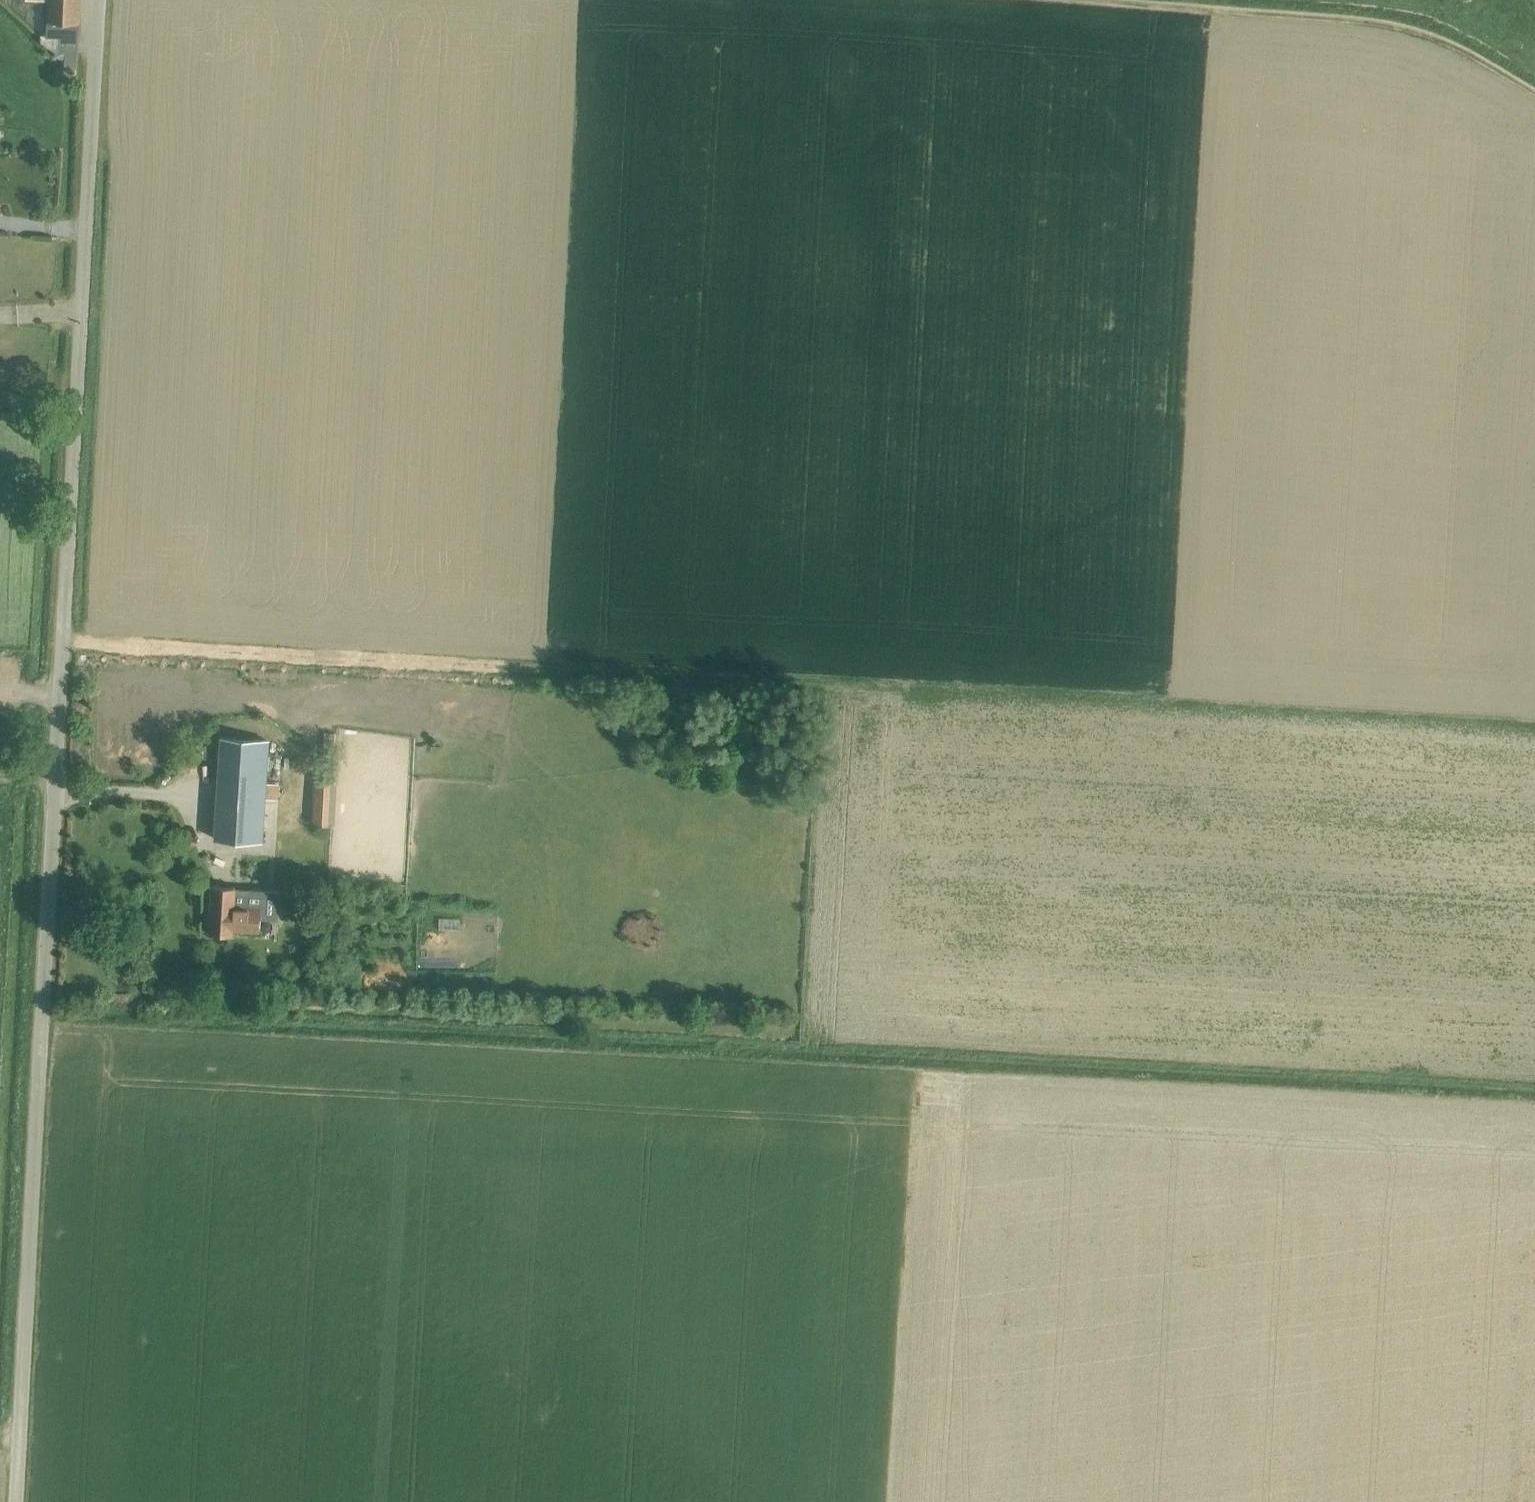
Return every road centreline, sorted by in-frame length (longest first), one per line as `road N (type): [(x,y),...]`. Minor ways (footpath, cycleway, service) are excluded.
road 1 (unclassified): [(16,1501),(98,0)]
road 2 (track): [(798,683),(62,645)]
road 3 (track): [(1083,0),(1380,25),(1438,40),(1534,93)]

